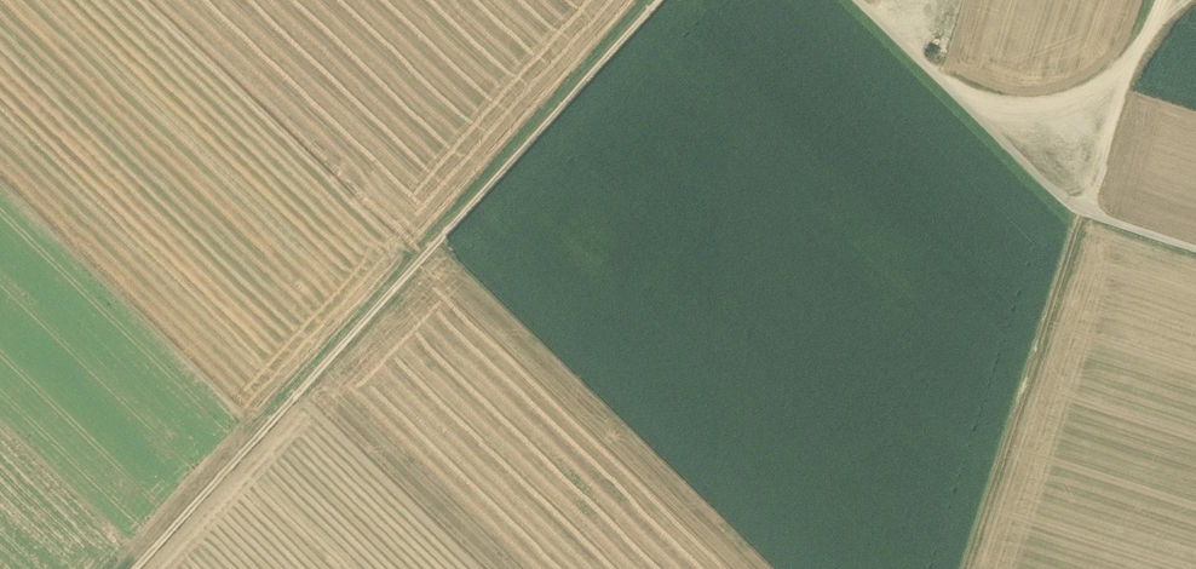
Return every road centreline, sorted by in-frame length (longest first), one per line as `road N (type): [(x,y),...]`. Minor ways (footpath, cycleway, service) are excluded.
road 1 (track): [(661,0),(138,568)]
road 2 (track): [(857,0),(1063,200),(1195,250)]
road 3 (track): [(1079,211),(963,568)]
road 4 (track): [(1083,213),(1158,0)]

